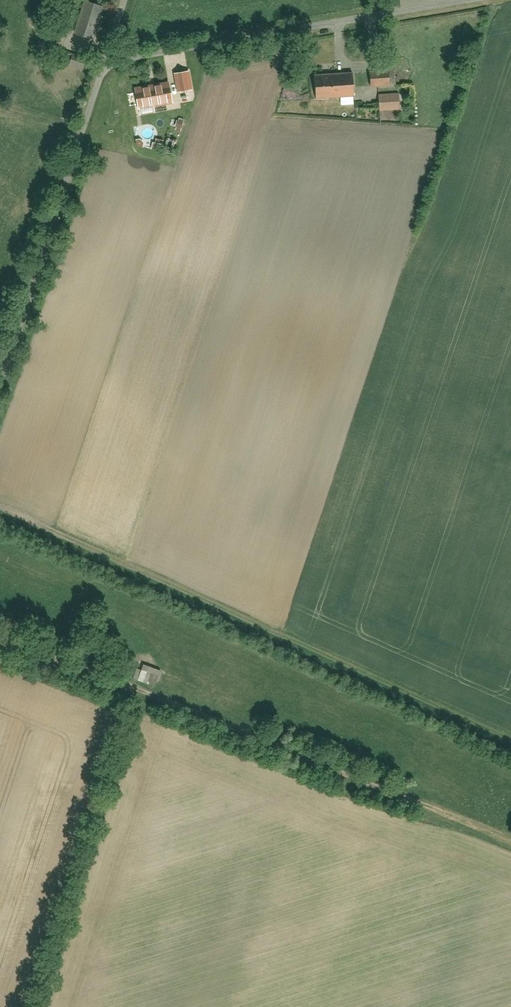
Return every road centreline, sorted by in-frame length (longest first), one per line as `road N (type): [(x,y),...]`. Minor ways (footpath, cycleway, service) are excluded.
road 1 (track): [(0,637),(510,837)]
road 2 (unclassified): [(108,57),(0,394)]
road 3 (unclassified): [(108,57),(429,0)]

